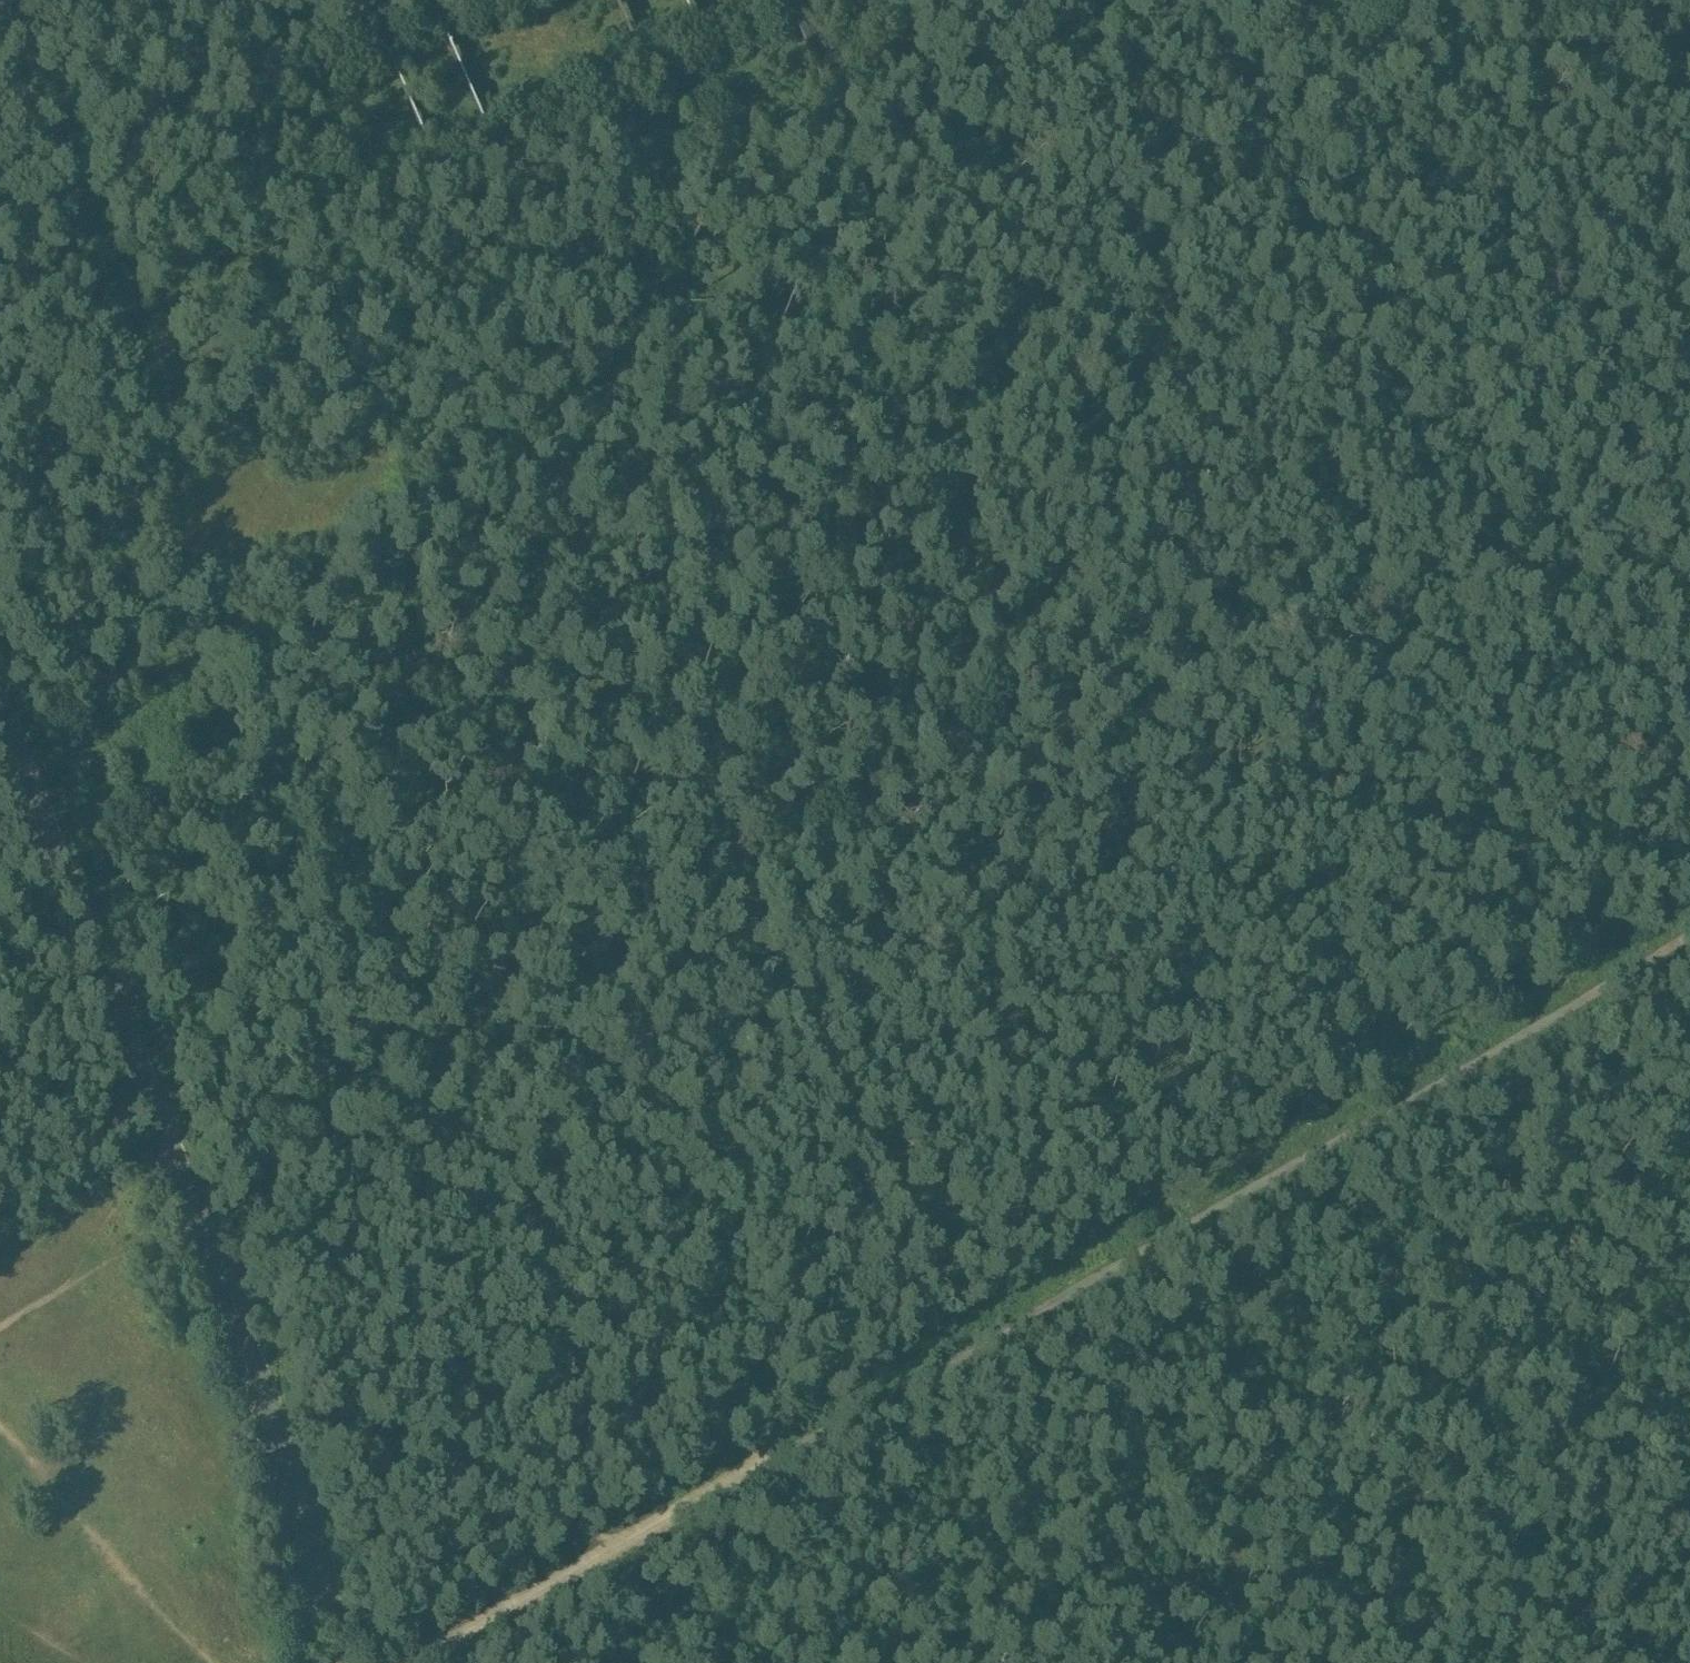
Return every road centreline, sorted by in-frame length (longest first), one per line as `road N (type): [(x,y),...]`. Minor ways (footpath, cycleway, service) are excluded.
road 1 (track): [(1689,930),(1151,1230),(416,1662)]
road 2 (unclassified): [(0,648),(296,1454),(329,1604),(327,1662)]

